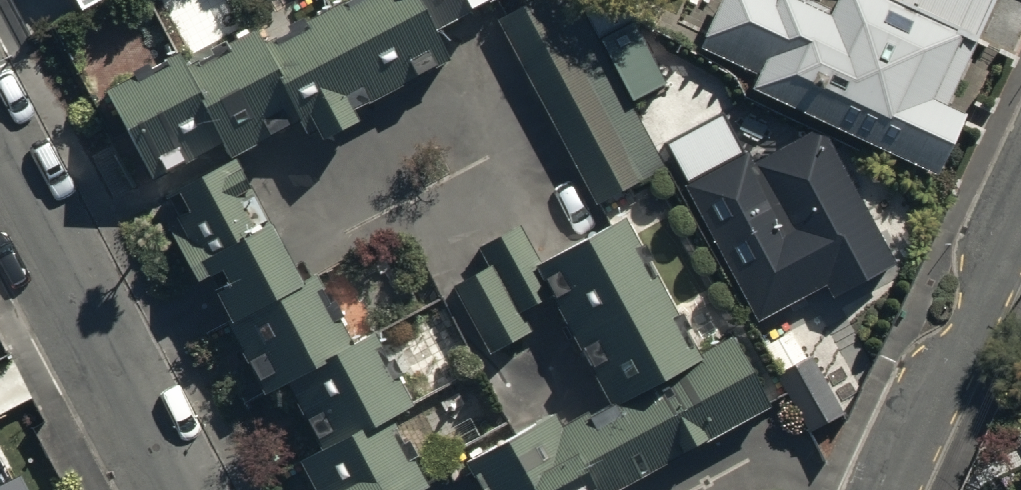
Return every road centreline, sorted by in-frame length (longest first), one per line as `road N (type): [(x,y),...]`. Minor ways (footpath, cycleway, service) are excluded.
road 1 (residential): [(159,489),(0,185)]
road 2 (residential): [(1020,207),(887,489)]

